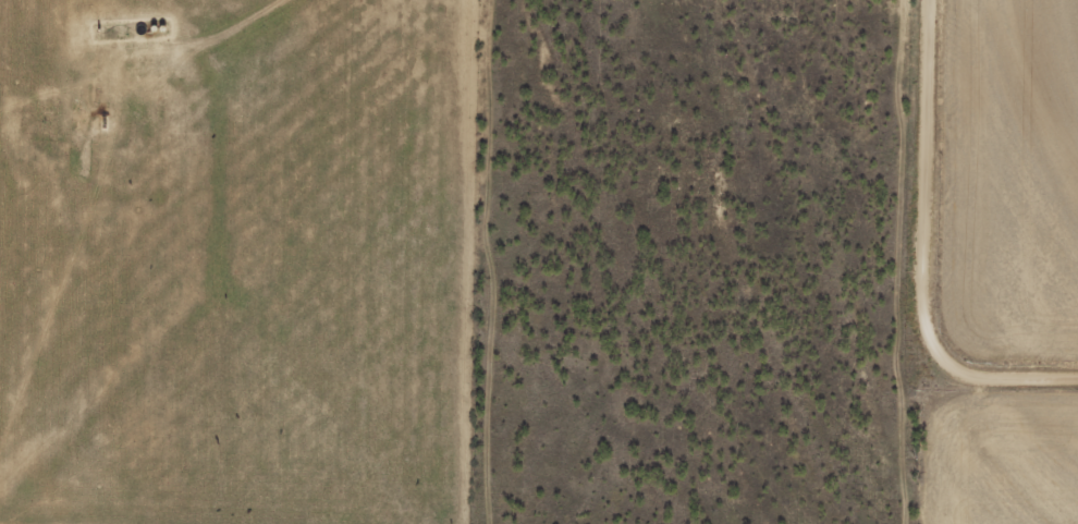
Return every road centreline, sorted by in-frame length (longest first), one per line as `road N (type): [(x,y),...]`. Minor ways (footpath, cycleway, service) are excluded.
road 1 (residential): [(1077,381),(964,379),(919,327),(923,0)]

